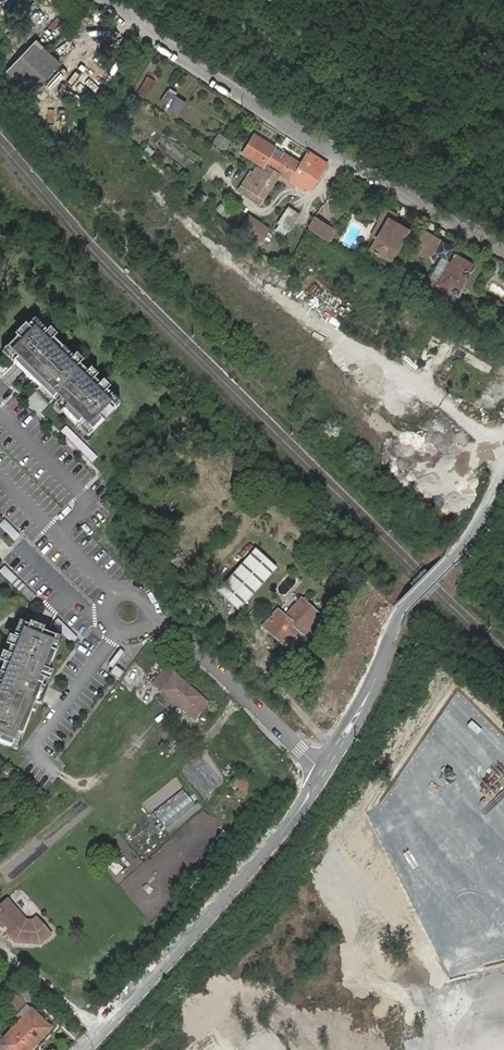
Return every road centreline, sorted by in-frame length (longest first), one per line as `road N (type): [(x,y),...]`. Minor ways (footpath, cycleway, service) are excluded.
road 1 (residential): [(503,251),(298,133),(109,0)]
road 2 (unclassified): [(84,1049),(247,873),(324,774)]
road 3 (residential): [(148,623),(178,632),(324,774)]
road 4 (unclassified): [(324,774),(334,700),(381,595)]
road 5 (residential): [(148,623),(141,596),(127,591),(109,601),(107,621),(115,632),(143,630)]

